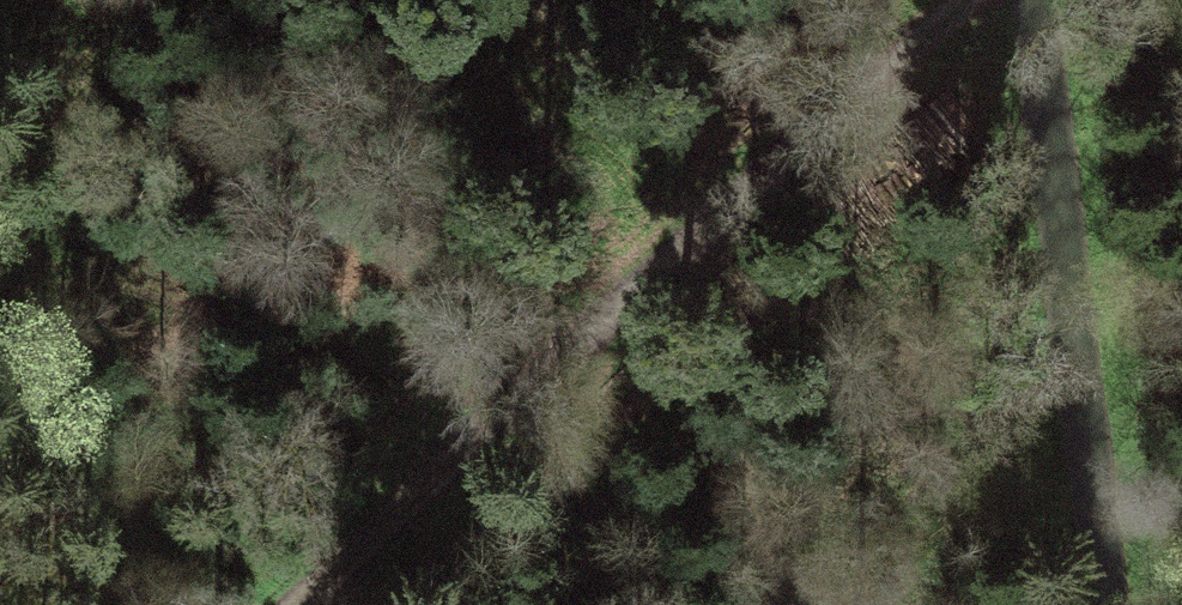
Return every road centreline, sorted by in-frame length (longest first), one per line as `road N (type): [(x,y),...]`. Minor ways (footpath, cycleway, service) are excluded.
road 1 (track): [(957,0),(697,231),(325,604)]
road 2 (track): [(697,231),(465,0)]

